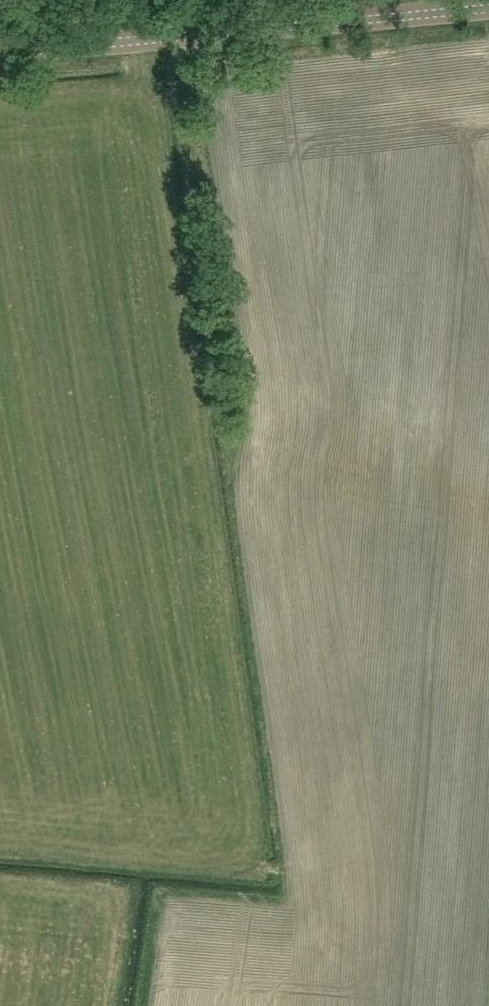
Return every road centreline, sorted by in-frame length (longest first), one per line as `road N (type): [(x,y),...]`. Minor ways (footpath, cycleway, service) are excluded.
road 1 (tertiary): [(0,54),(488,11)]

